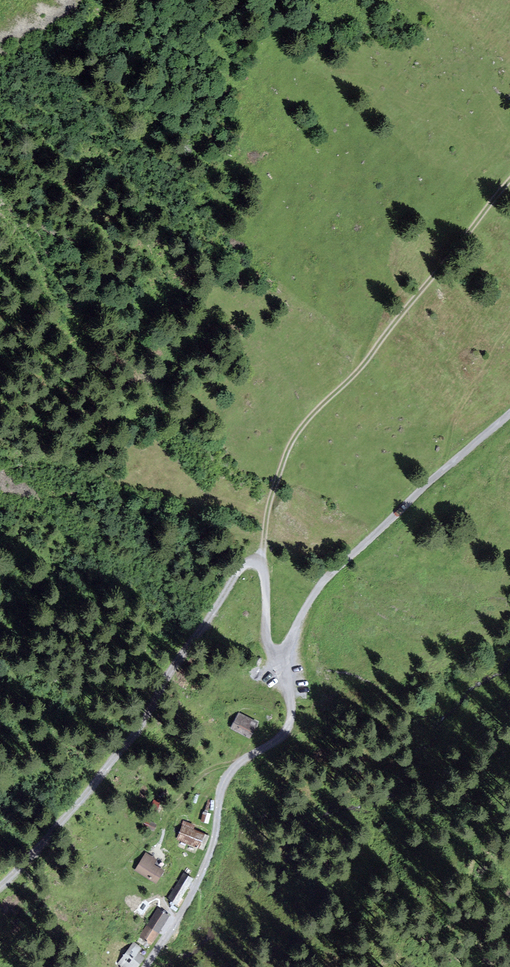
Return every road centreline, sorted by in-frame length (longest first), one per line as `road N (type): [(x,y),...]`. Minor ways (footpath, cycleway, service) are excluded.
road 1 (track): [(262,565),(271,500),(294,440),(509,179)]
road 2 (track): [(262,565),(242,565),(149,712),(28,861),(0,882)]
road 3 (track): [(284,651),(291,722),(224,782),(204,868),(145,966)]
road 4 (track): [(509,414),(334,570),(284,651)]
road 5 (track): [(441,473),(463,399),(509,330)]

